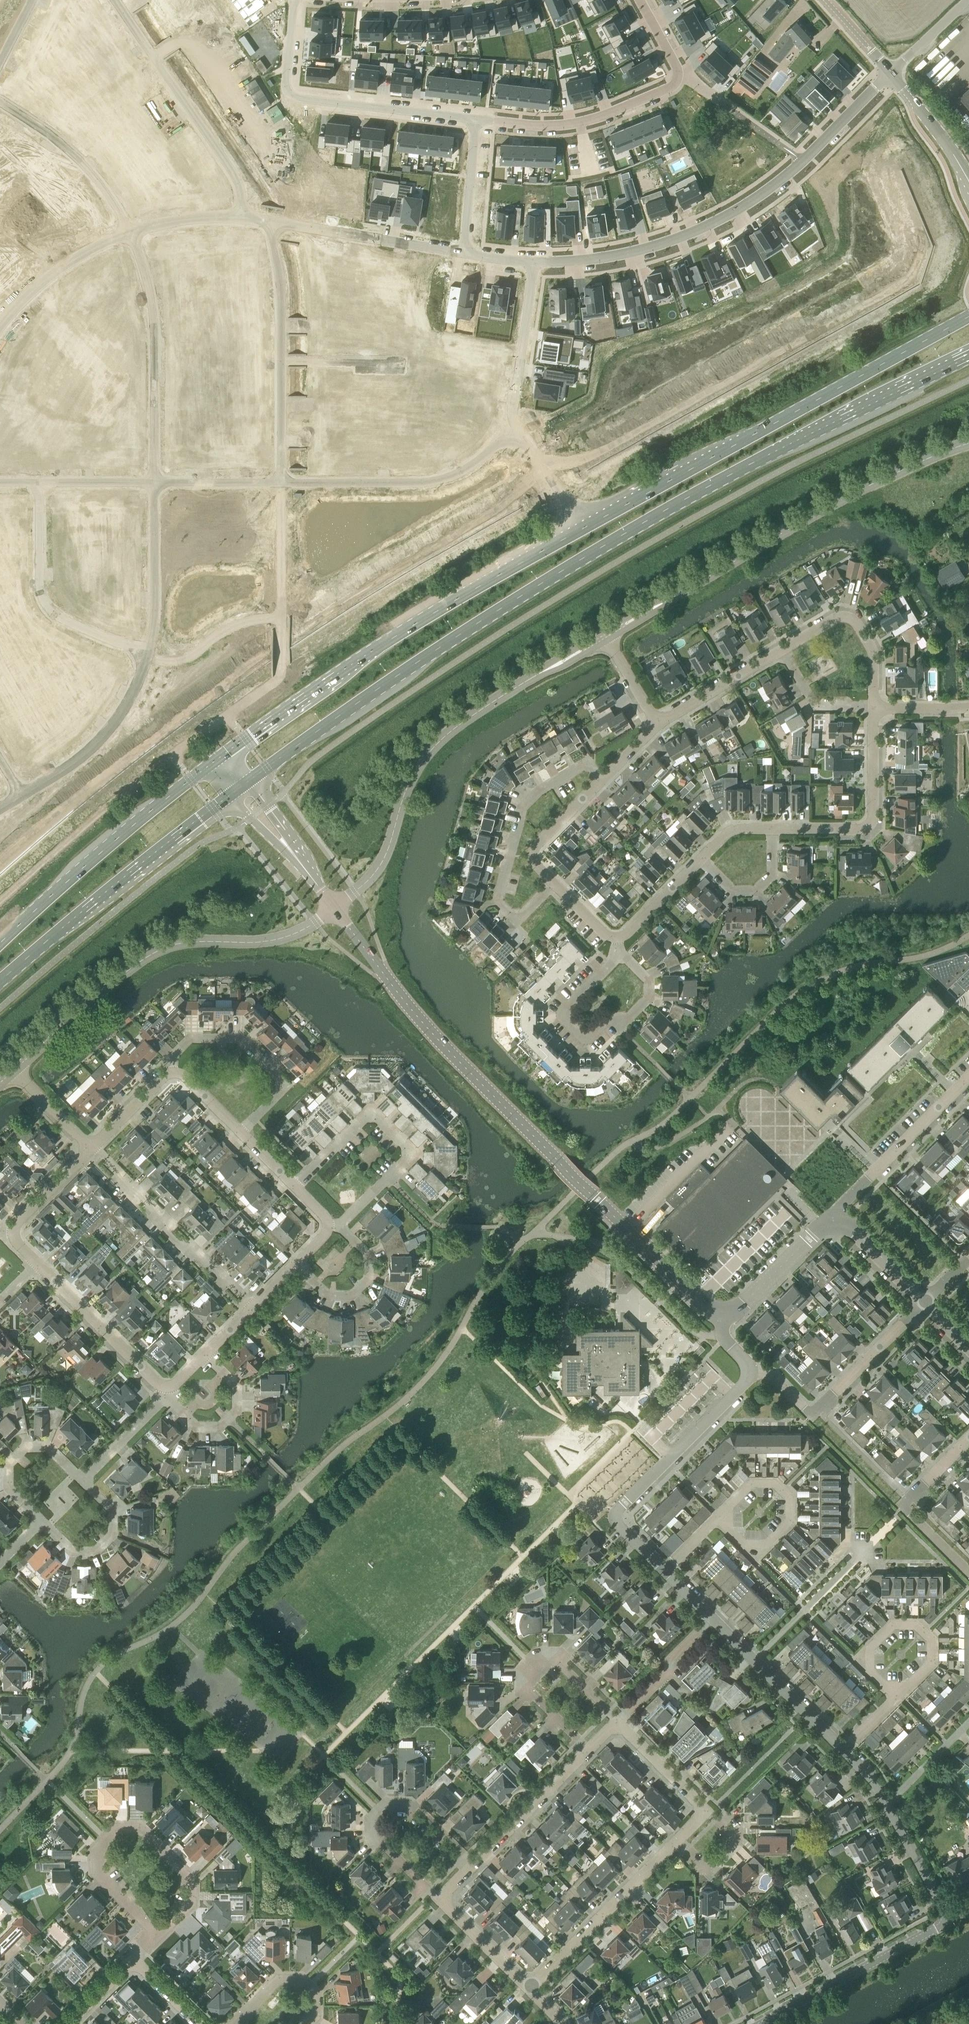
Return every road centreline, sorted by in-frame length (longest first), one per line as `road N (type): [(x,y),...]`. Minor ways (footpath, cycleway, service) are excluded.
road 1 (primary): [(968,316),(371,652),(219,758)]
road 2 (primary): [(249,781),(407,670),(667,510),(968,357)]
road 3 (tertiary): [(724,1315),(700,1303),(447,1049),(336,907)]
road 4 (residential): [(533,259),(633,250),(727,217),(805,161),(891,74)]
road 5 (residential): [(154,485),(437,484),(521,436)]
road 6 (tertiary): [(968,443),(854,492),(660,604)]
road 7 (tertiary): [(336,907),(380,866),(421,762),(483,708),(547,670)]
road 8 (tertiary): [(67,1022),(159,950),(281,938),(336,907)]
road 9 (residential): [(477,120),(570,122),(667,88),(679,77),(640,0)]
road 10 (primary): [(0,982),(231,795)]
road 11 (primary): [(219,758),(0,942)]
road 12 (residential): [(293,0),(290,94),(477,120)]
road 13 (residential): [(554,883),(517,921),(496,900),(521,807),(588,762),(600,780)]
road 14 (residential): [(663,1571),(614,1515),(751,1373)]
road 15 (residential): [(158,1935),(98,1872),(105,1836),(118,1826),(140,1828),(189,1878),(186,1903)]
road 16 (residential): [(129,233),(154,321),(154,485)]
road 17 (residential): [(113,0),(236,179),(237,217)]
road 18 (residential): [(341,1225),(405,1158),(377,1118),(360,1117),(294,1185)]
road 19 (residential): [(923,1300),(805,1420),(767,1374),(751,1373)]
road 20 (residential): [(149,655),(70,622),(46,601),(39,578),(41,479)]
road 21 (residential): [(617,1721),(555,1658),(531,1657),(522,1666),(522,1686),(588,1750)]
road 22 (residential): [(250,1309),(88,1148)]
road 23 (residential): [(465,1869),(406,1808),(382,1808),(378,1839),(437,1896)]
road 24 (residential): [(771,828),(869,825),(872,708)]
road 25 (residential): [(761,2023),(946,1915)]
road 26 (residential): [(240,1132),(276,1095),(278,1079),(236,1037),(193,1039),(172,1059),(170,1073)]
road 27 (residential): [(968,1436),(894,1508),(968,1586)]
road 28 (residential): [(528,1990),(673,1843)]
road 29 (residential): [(619,953),(568,1005),(569,1024),(593,1034),(628,1017),(649,996),(646,979)]
road 30 (residential): [(946,1915),(874,1781),(844,1750)]
road 31 (residential): [(149,655),(110,731),(23,794)]
road 32 (residential): [(968,1077),(835,1212)]
road 33 (residential): [(0,101),(83,162),(129,233)]
road 34 (residential): [(37,1264),(165,1394)]
road 35 (residential): [(533,259),(514,396),(521,436)]
road 36 (residential): [(872,708),(873,652),(854,621),(838,616),(781,650)]
road 37 (residential): [(717,1515),(751,1558),(790,1520),(789,1498),(773,1483),(752,1483)]
road 38 (residential): [(465,1869),(588,1750)]
road 39 (residential): [(154,485),(149,655)]
road 40 (residential): [(896,1696),(858,1661),(869,1648),(893,1625),(915,1625),(930,1640),(930,1662)]
road 41 (residential): [(41,1520),(10,1490),(8,1464),(24,1448),(48,1448),(81,1481)]
road 42 (residential): [(165,1394),(198,1427),(229,1420),(237,1386),(204,1355)]
road 43 (residential): [(129,233),(44,280),(3,323)]
road 44 (residential): [(341,1225),(369,1256),(368,1277),(352,1294),(328,1295),(295,1263)]
road 45 (residential): [(81,1481),(111,1510),(111,1535),(94,1551),(71,1550),(41,1520)]
road 46 (tertiary): [(835,1212),(724,1315)]
road 47 (residential): [(381,239),(237,217)]
road 48 (residential): [(781,650),(658,724)]
road 49 (residential): [(753,1661),(854,1561)]
road 50 (residential): [(617,1721),(710,1617)]
road 51 (residential): [(600,780),(532,853),(554,883)]
road 52 (residential): [(771,828),(772,873),(755,890),(733,890),(700,859)]
road 53 (residential): [(477,120),(463,253)]
road 54 (residential): [(528,1990),(437,1896)]
road 55 (residential): [(232,2023),(278,1980),(306,1987),(309,2023)]
road 56 (residential): [(844,1750),(753,1661)]
road 57 (residential): [(705,1812),(617,1721)]
road 58 (tertiary): [(923,1300),(835,1212)]
road 59 (residential): [(872,708),(817,706),(781,650)]
road 60 (residential): [(81,1481),(165,1394)]
road 61 (residential): [(673,1843),(697,1867),(713,1867),(730,1834),(705,1812)]

